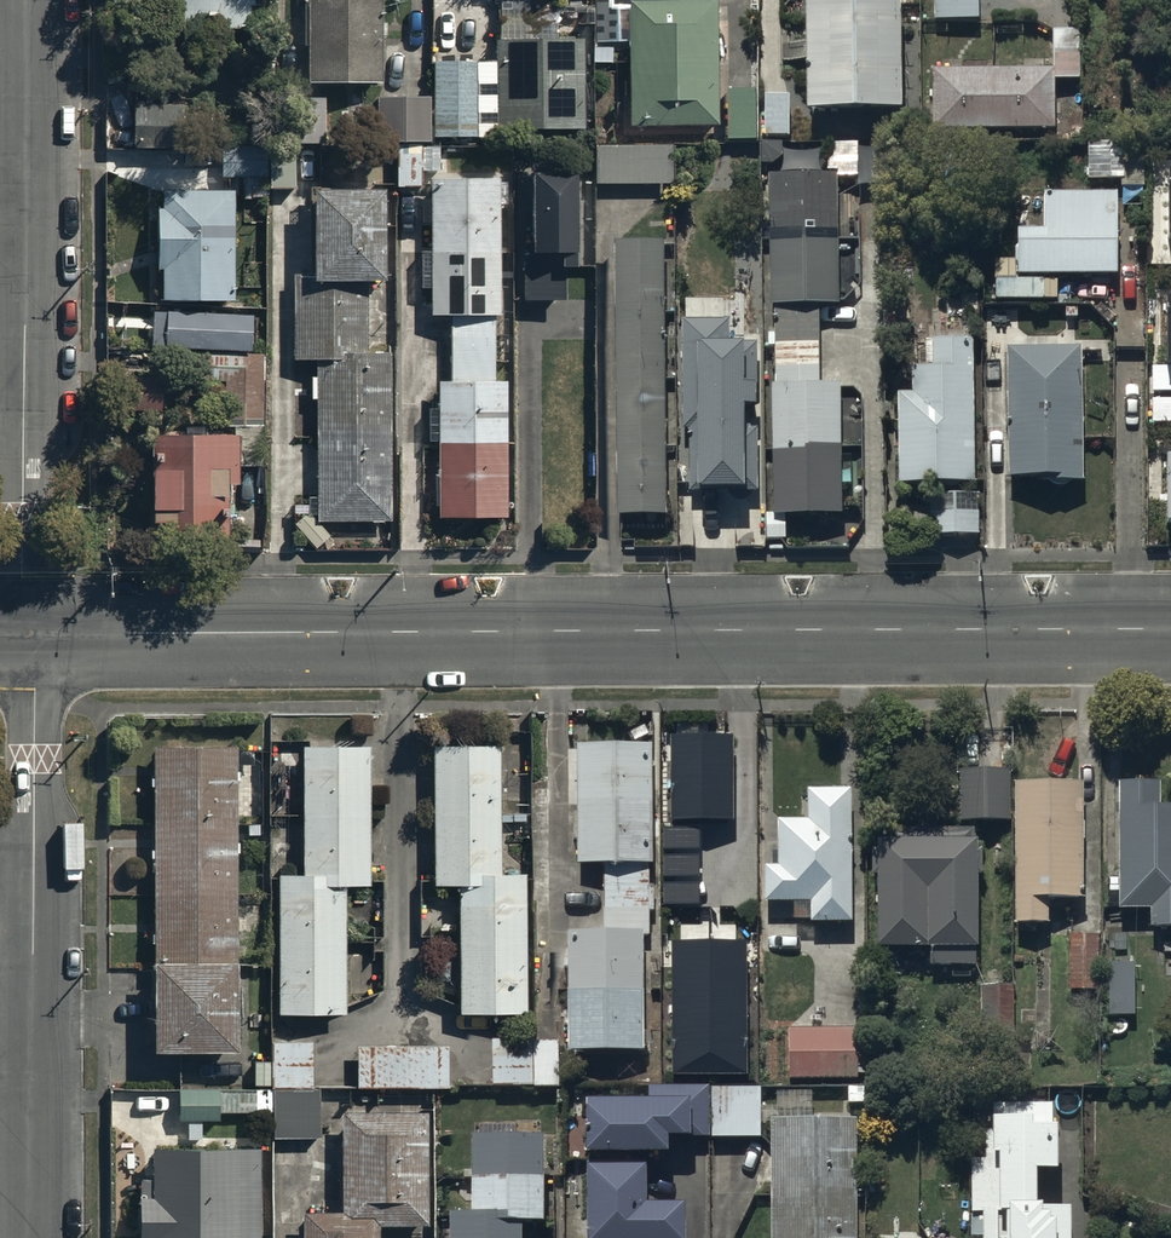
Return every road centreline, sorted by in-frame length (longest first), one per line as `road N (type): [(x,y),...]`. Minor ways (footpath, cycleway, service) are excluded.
road 1 (secondary): [(29,634),(1170,630)]
road 2 (residential): [(28,0),(29,634)]
road 3 (residential): [(29,634),(28,1237)]

